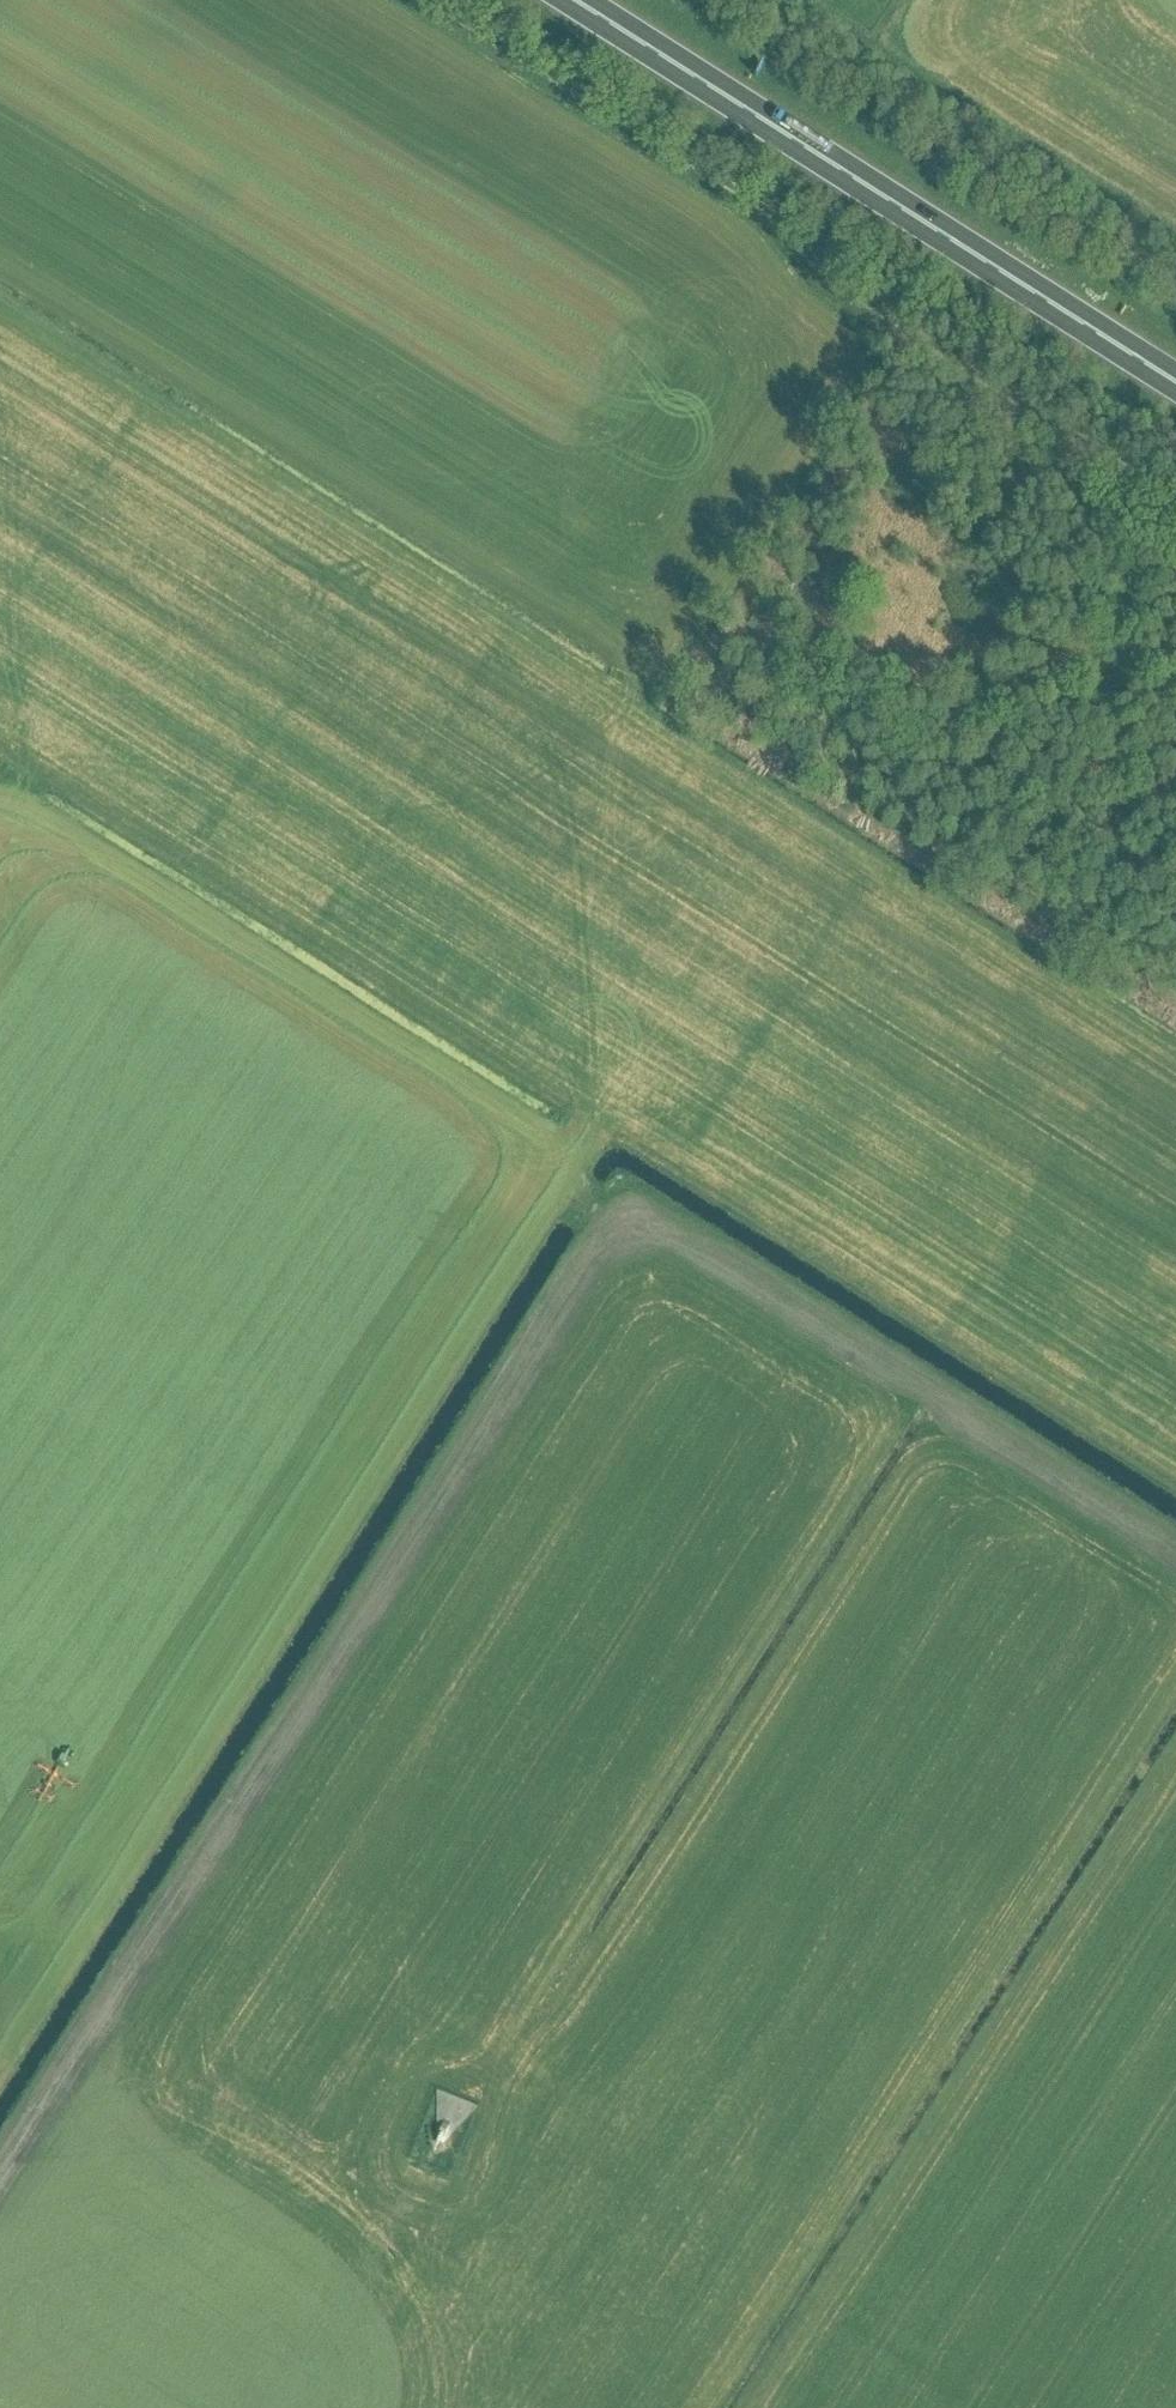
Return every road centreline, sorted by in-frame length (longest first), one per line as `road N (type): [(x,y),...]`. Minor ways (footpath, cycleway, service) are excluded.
road 1 (trunk): [(1175,384),(571,0)]

